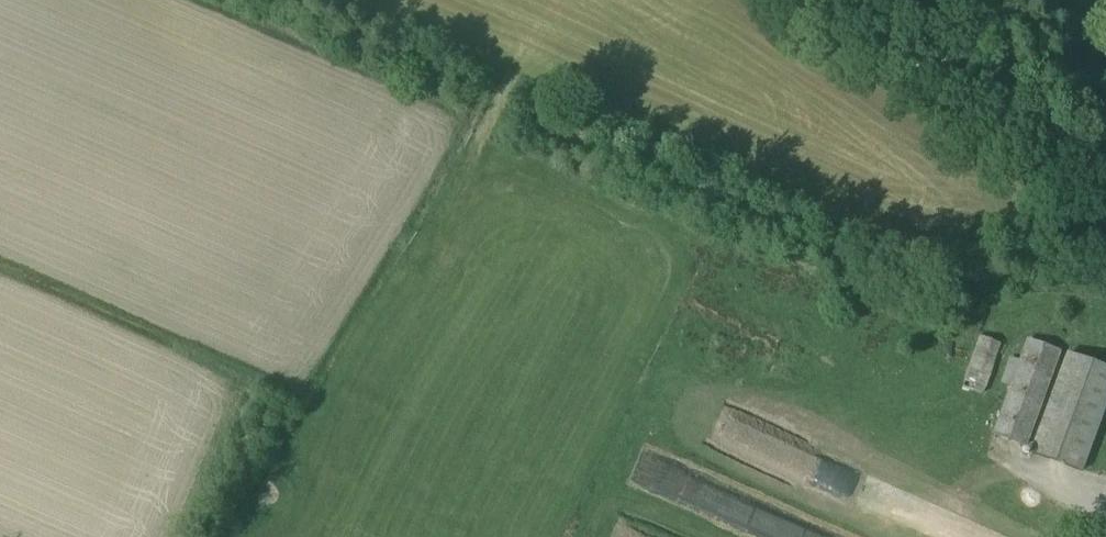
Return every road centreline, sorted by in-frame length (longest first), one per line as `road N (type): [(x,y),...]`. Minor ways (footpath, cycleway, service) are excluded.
road 1 (tertiary): [(847,0),(1105,177)]

